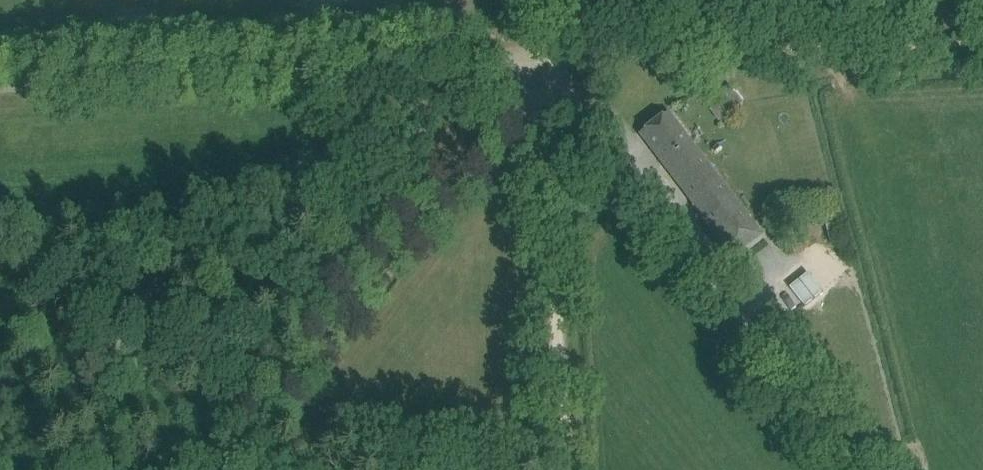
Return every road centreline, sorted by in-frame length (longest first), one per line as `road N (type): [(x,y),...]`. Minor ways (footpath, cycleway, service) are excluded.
road 1 (unclassified): [(553,56),(0,87)]
road 2 (track): [(553,56),(219,469)]
road 3 (track): [(859,469),(553,56)]
road 4 (track): [(982,37),(553,56)]
road 5 (track): [(569,469),(546,157),(553,56)]

